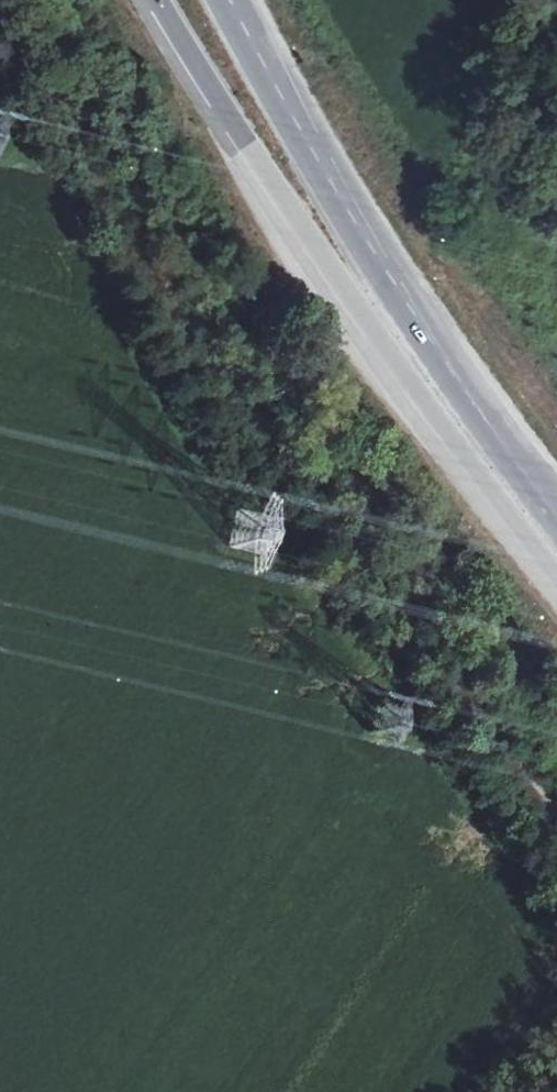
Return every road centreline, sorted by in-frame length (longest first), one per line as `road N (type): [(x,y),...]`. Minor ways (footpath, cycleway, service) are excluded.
road 1 (primary): [(158,0),(313,244),(556,575)]
road 2 (primary): [(556,516),(347,211),(242,21)]

